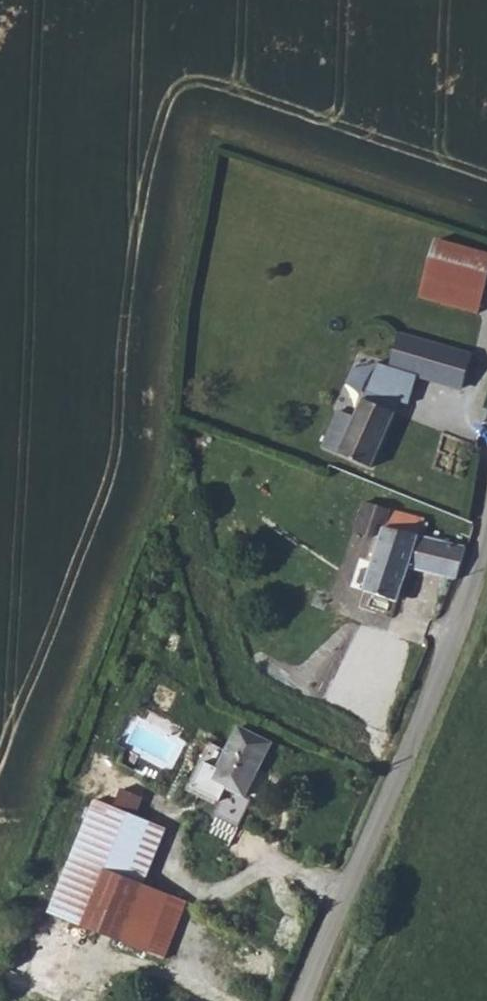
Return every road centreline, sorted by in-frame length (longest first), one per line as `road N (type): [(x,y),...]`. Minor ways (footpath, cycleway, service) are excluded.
road 1 (unclassified): [(486,570),(305,1000)]

